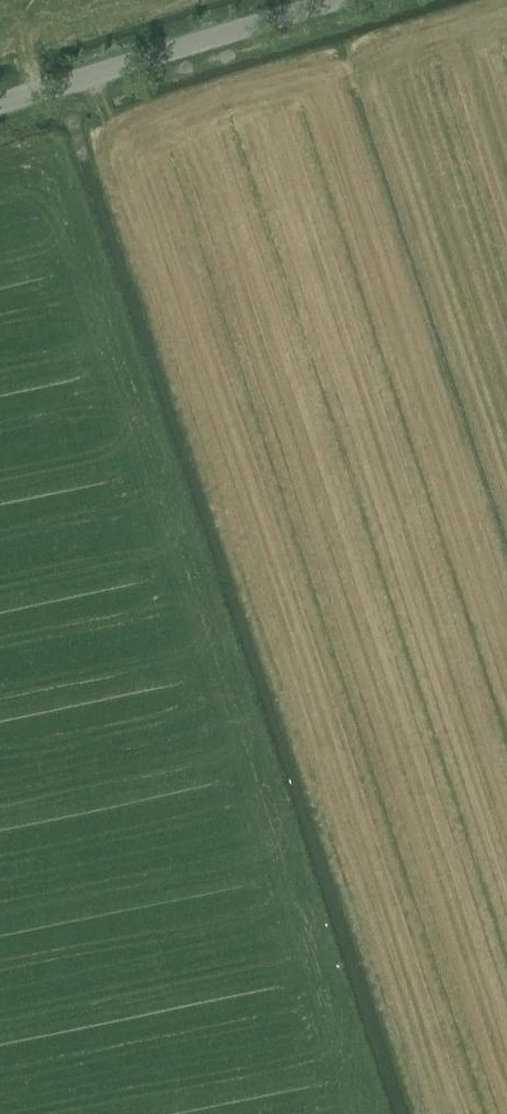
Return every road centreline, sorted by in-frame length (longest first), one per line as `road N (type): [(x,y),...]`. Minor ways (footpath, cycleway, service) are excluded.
road 1 (unclassified): [(0,124),(401,0)]

